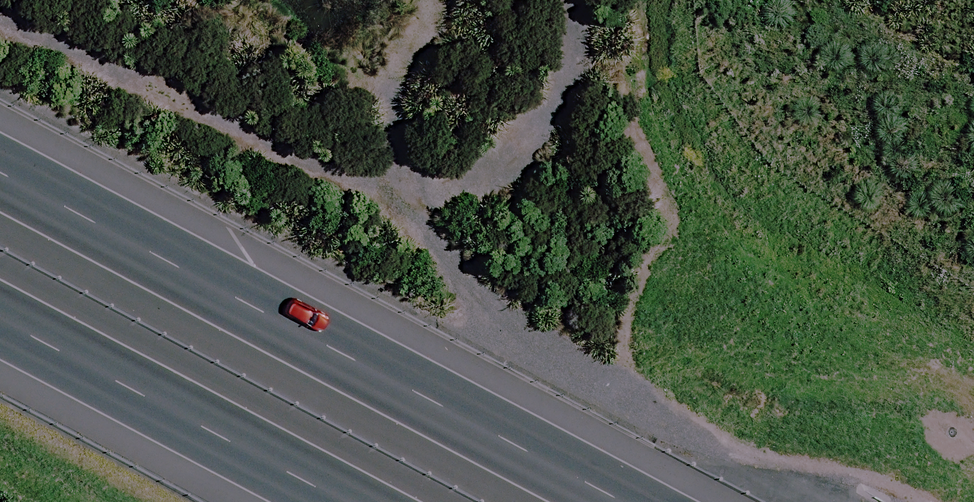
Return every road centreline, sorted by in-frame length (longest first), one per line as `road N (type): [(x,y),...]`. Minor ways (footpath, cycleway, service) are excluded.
road 1 (track): [(825,501),(572,372),(489,308),(378,194),(0,4)]
road 2 (motorway): [(0,166),(636,501)]
road 3 (motorway): [(354,501),(0,315)]
road 4 (track): [(560,0),(578,39),(558,100),(473,167)]

